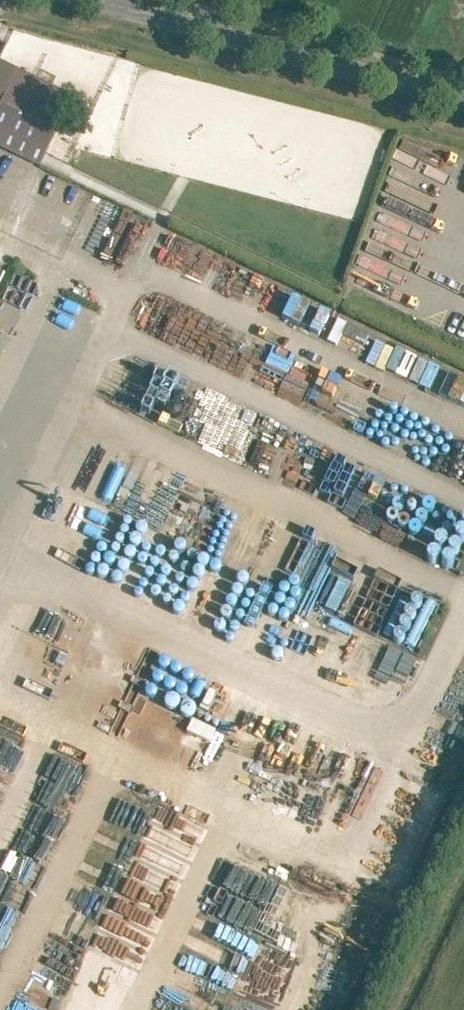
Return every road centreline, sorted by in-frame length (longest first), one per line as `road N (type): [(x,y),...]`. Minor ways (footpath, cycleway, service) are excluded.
road 1 (unclassified): [(70,0),(463,104)]

